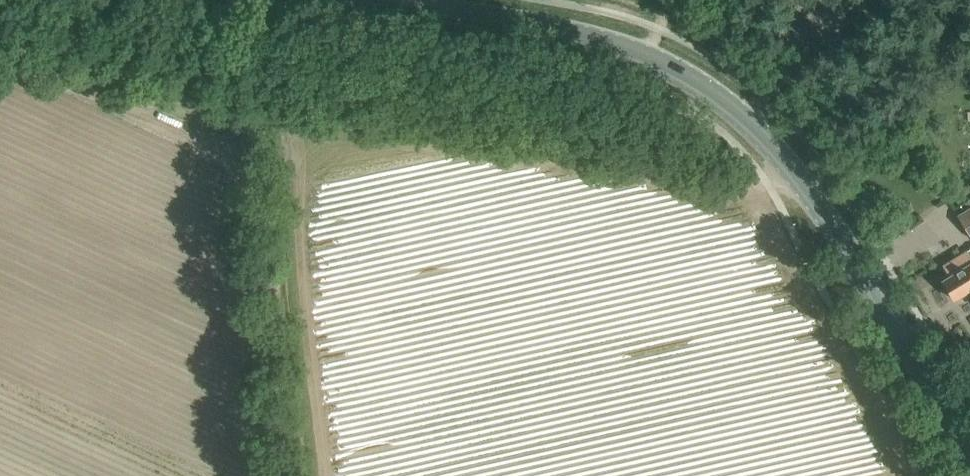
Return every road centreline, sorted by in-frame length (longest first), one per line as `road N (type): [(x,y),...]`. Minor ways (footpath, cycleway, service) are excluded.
road 1 (track): [(790,164),(765,180),(718,180),(0,53)]
road 2 (secondary): [(969,455),(826,214),(790,164),(714,90),(592,39),(386,0)]
road 3 (track): [(251,99),(282,475)]

